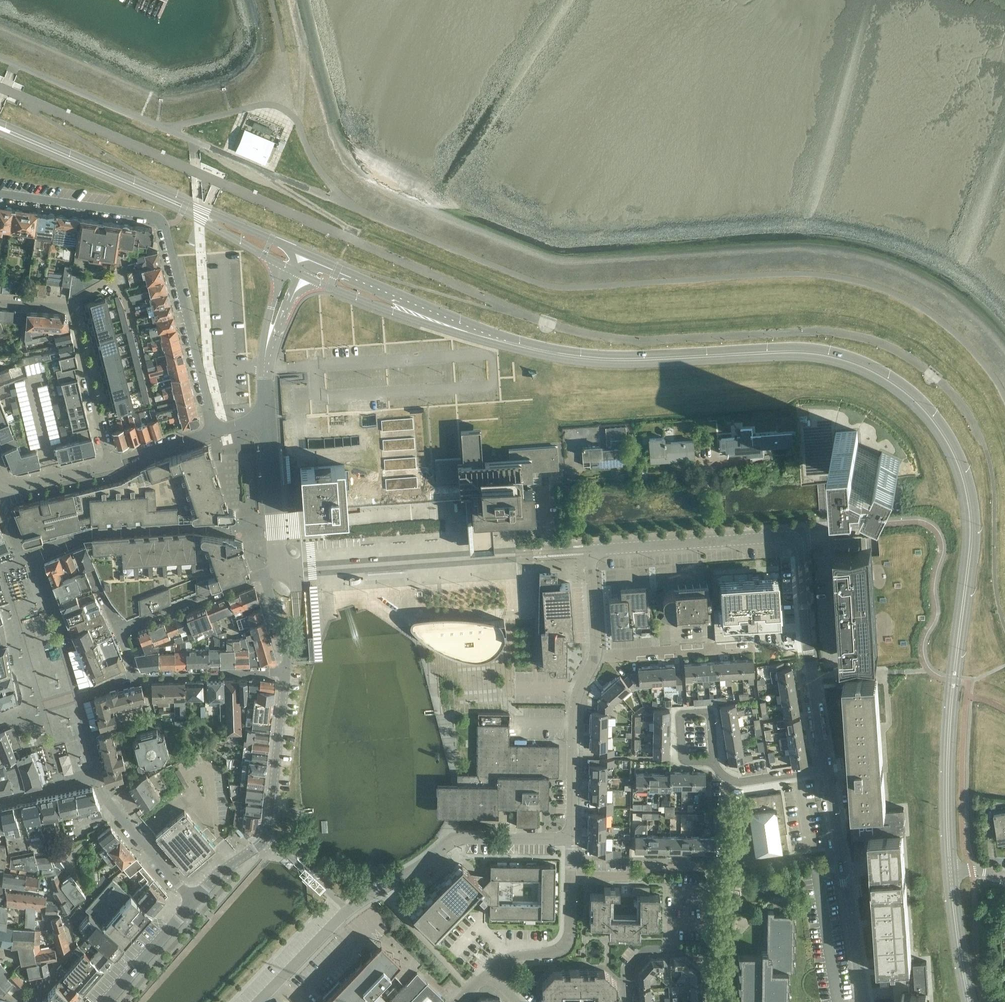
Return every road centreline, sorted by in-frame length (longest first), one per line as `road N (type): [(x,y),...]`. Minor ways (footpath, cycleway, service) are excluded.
road 1 (secondary): [(950,871),(948,750),(970,509),(964,476),(922,408),(865,367),(821,355),(611,359),(462,330)]
road 2 (residential): [(0,197),(163,227),(214,431)]
road 3 (residential): [(259,1001),(348,910),(453,840),(573,840)]
road 4 (residential): [(296,569),(591,551)]
road 5 (residential): [(193,901),(267,837),(287,671)]
road 6 (residential): [(193,901),(107,800),(78,695)]
road 7 (residential): [(828,771),(796,539)]
road 8 (residential): [(864,1001),(828,771)]
road 9 (residential): [(796,539),(591,551)]
road 10 (secondary): [(184,206),(0,128)]
road 11 (residential): [(573,840),(575,709),(597,656)]
road 12 (residential): [(154,404),(123,288),(113,281),(73,307)]
road 13 (secondary): [(462,330),(308,253)]
road 14 (secondary): [(303,275),(462,330)]
road 15 (residential): [(109,465),(73,307)]
road 16 (residential): [(117,628),(266,573)]
road 17 (residential): [(597,656),(754,648)]
road 18 (residential): [(489,974),(505,961),(563,950),(572,877)]
road 19 (residential): [(266,421),(278,570)]
road 20 (residential): [(287,671),(139,677)]
road 21 (residential): [(572,877),(715,869)]
road 22 (secondary): [(308,253),(184,206)]
road 23 (residential): [(106,1001),(193,901)]
road 24 (secondary): [(969,1001),(950,871)]
road 25 (residential): [(828,771),(740,783),(713,762)]

